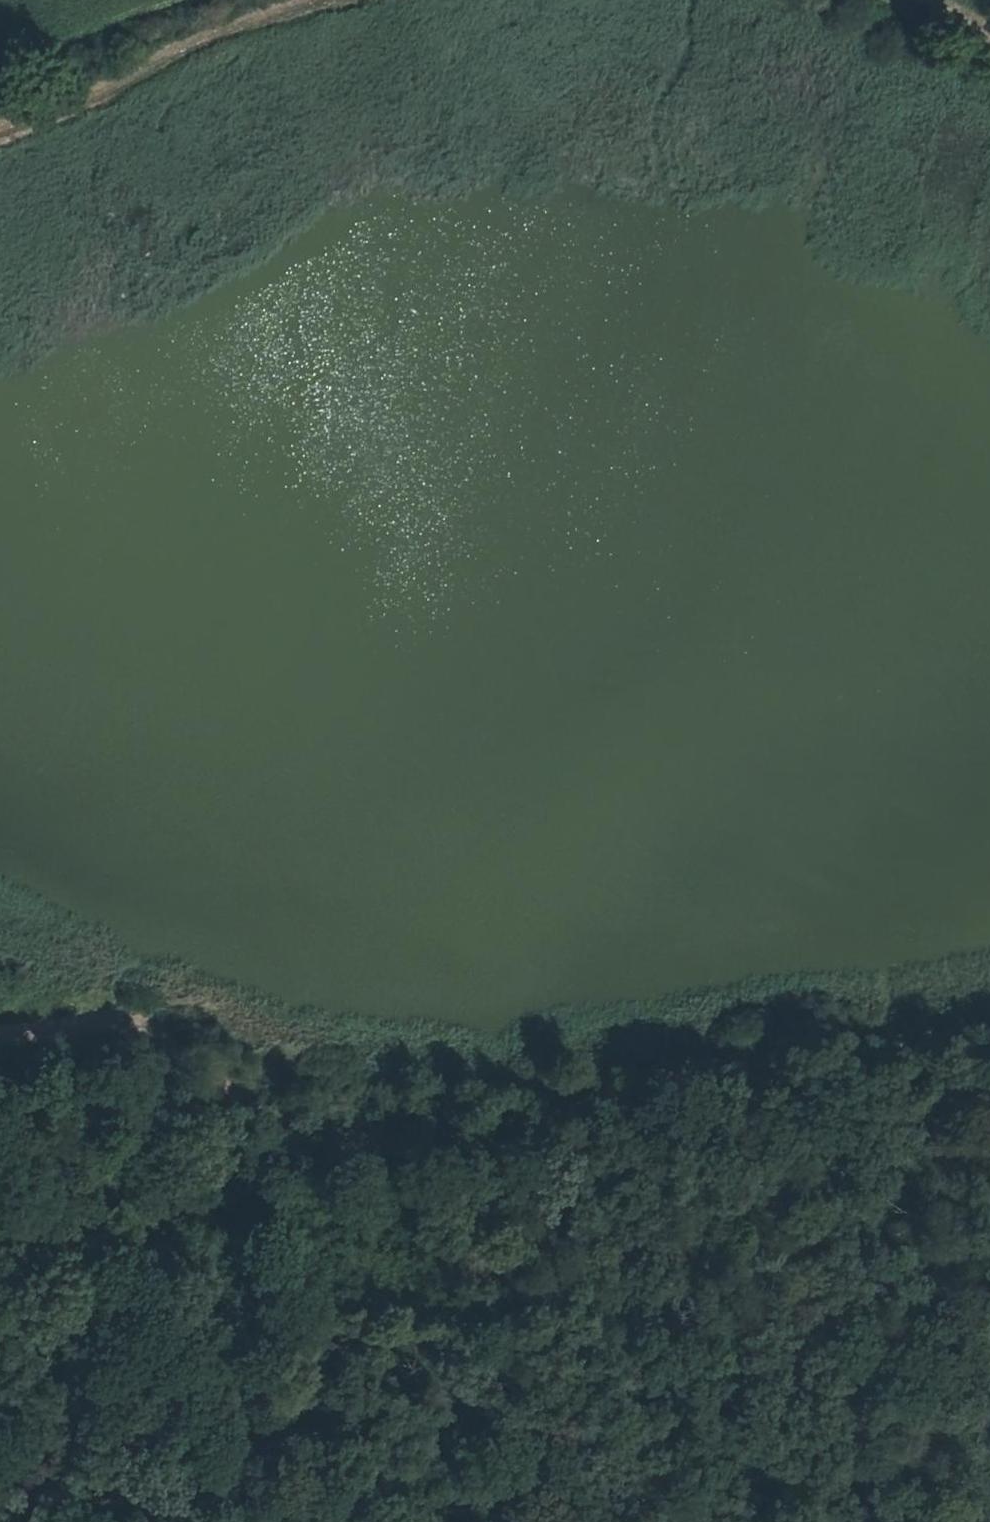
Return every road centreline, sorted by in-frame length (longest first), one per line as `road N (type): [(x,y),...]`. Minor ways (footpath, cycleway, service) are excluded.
road 1 (track): [(0,124),(321,0)]

